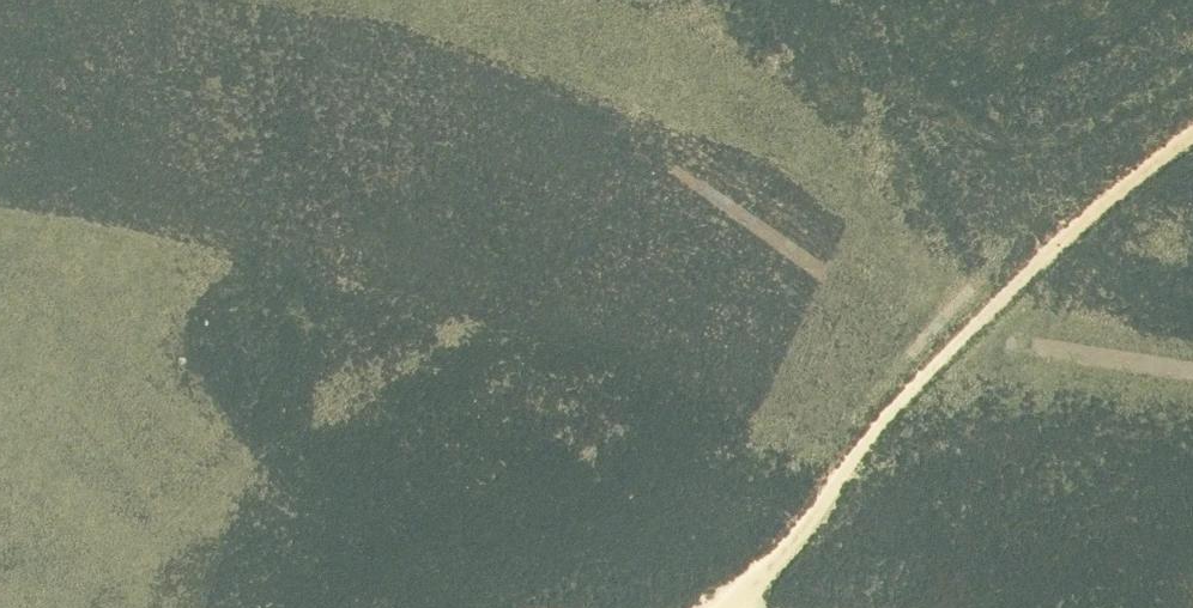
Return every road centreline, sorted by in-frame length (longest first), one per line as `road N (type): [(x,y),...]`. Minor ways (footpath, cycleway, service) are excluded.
road 1 (track): [(722,607),(791,540),(888,414),(1051,249),(1192,130)]

